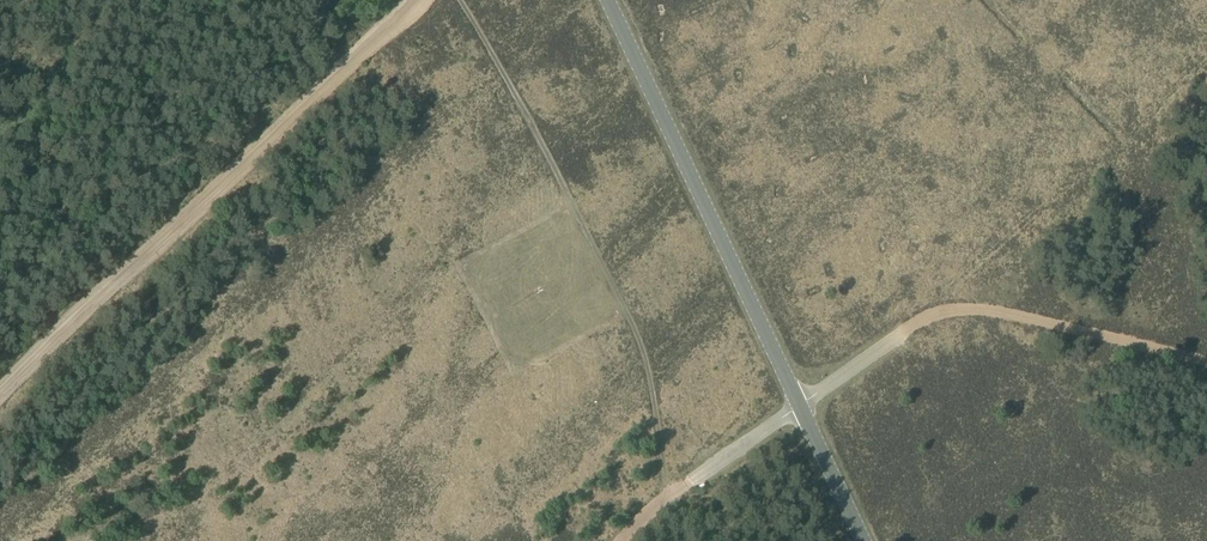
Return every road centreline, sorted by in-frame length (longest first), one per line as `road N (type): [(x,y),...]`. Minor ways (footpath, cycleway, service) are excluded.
road 1 (track): [(413,0),(0,393)]
road 2 (track): [(904,332),(639,521),(622,540)]
road 3 (track): [(904,332),(930,313),(971,309),(1206,362)]

